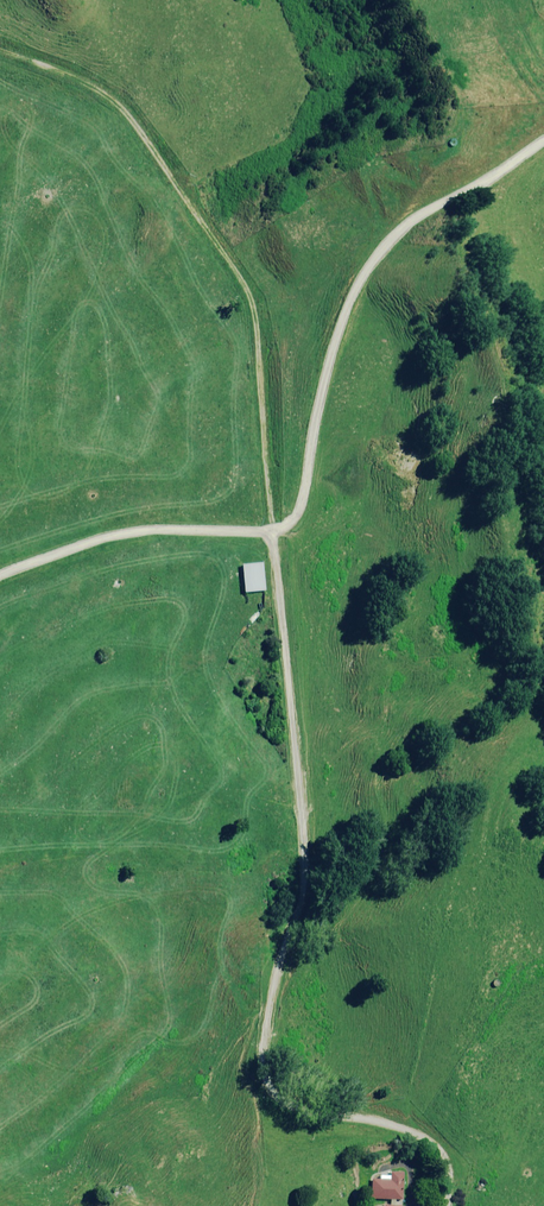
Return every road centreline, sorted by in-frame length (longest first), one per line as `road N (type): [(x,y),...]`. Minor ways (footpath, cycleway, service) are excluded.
road 1 (track): [(0,50),(101,91),(130,117),(250,296),(303,838),(263,1057),(277,1095)]
road 2 (track): [(0,577),(98,537),(275,530),(290,522),(302,507),(319,401),(354,288),(422,214),(486,183),(543,140)]
road 3 (track): [(445,1205),(451,1172),(429,1138),(277,1095)]

